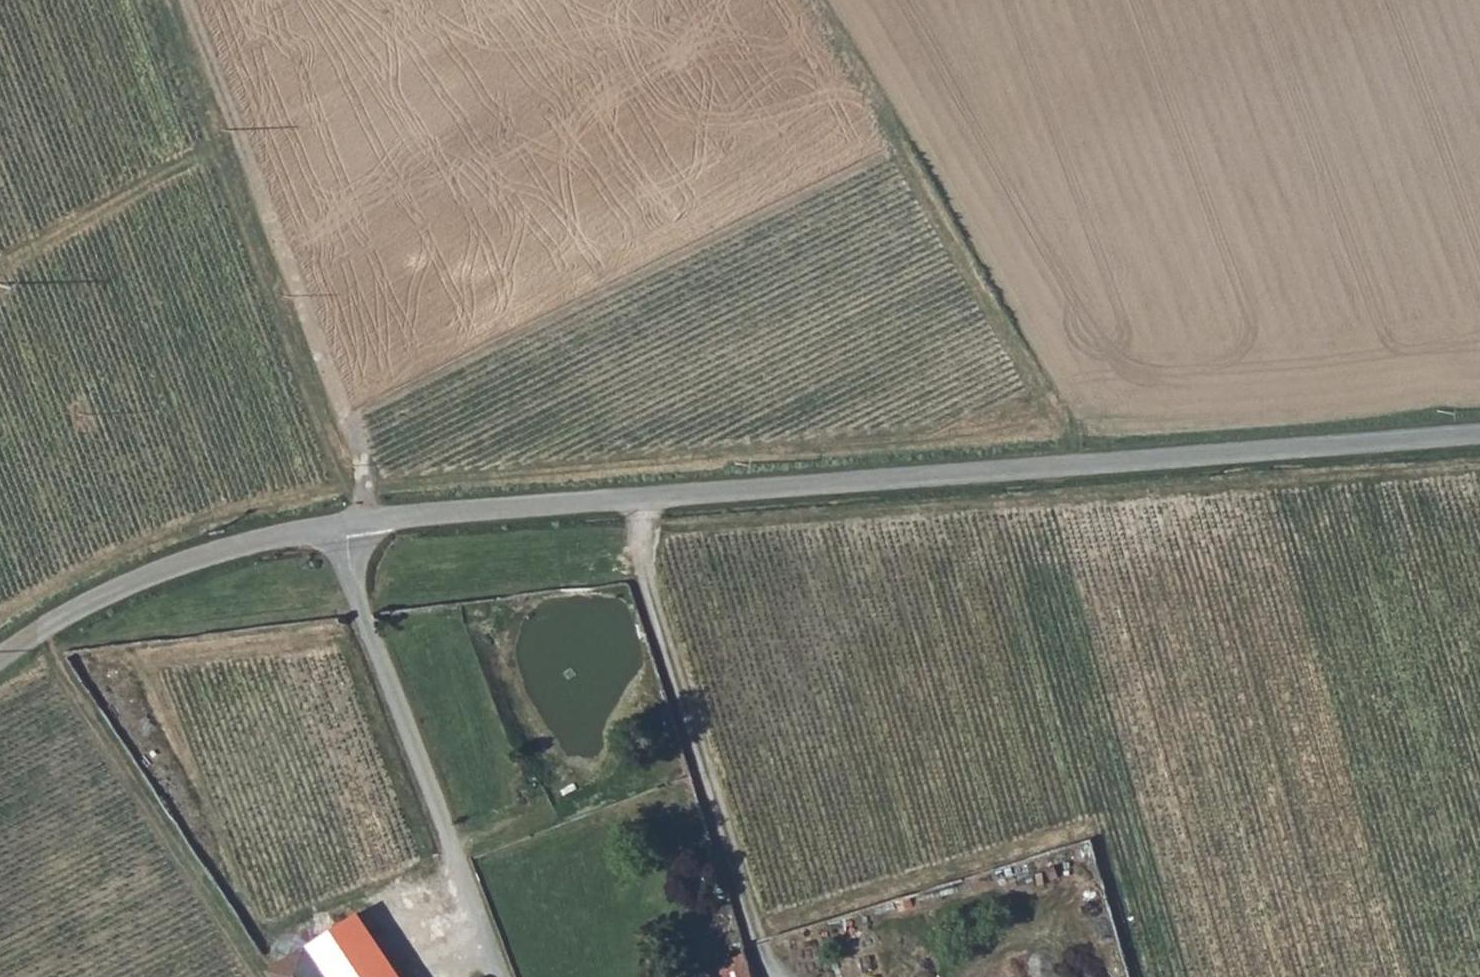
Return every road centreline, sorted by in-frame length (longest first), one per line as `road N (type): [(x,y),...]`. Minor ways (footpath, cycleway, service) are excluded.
road 1 (unclassified): [(379,521),(1479,436)]
road 2 (unclassified): [(184,0),(379,521)]
road 3 (unclassified): [(0,660),(148,575),(273,536),(379,521)]

